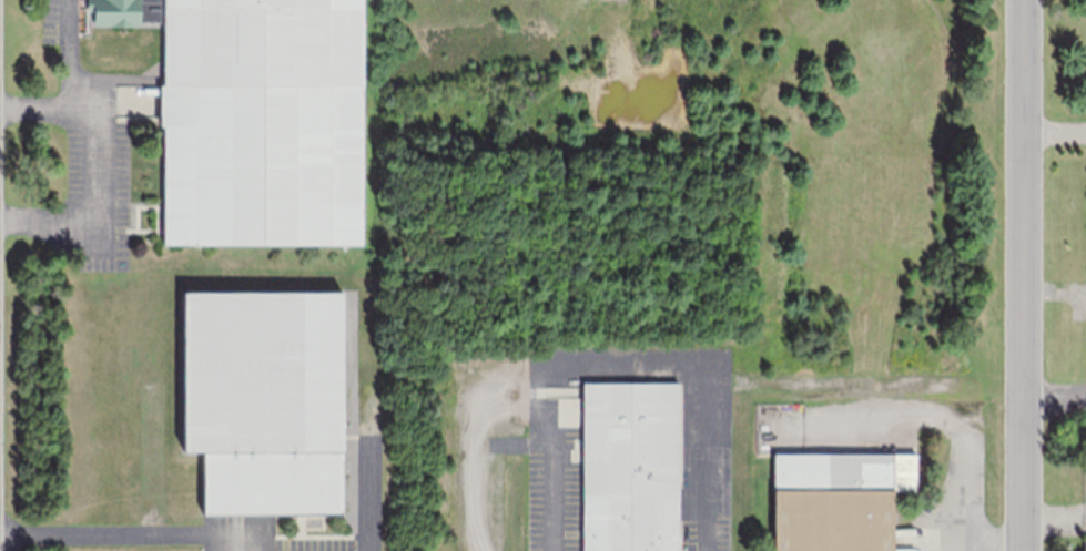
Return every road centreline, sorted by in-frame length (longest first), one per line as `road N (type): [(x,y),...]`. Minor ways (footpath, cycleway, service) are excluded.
road 1 (residential): [(1023,0),(1021,550)]

